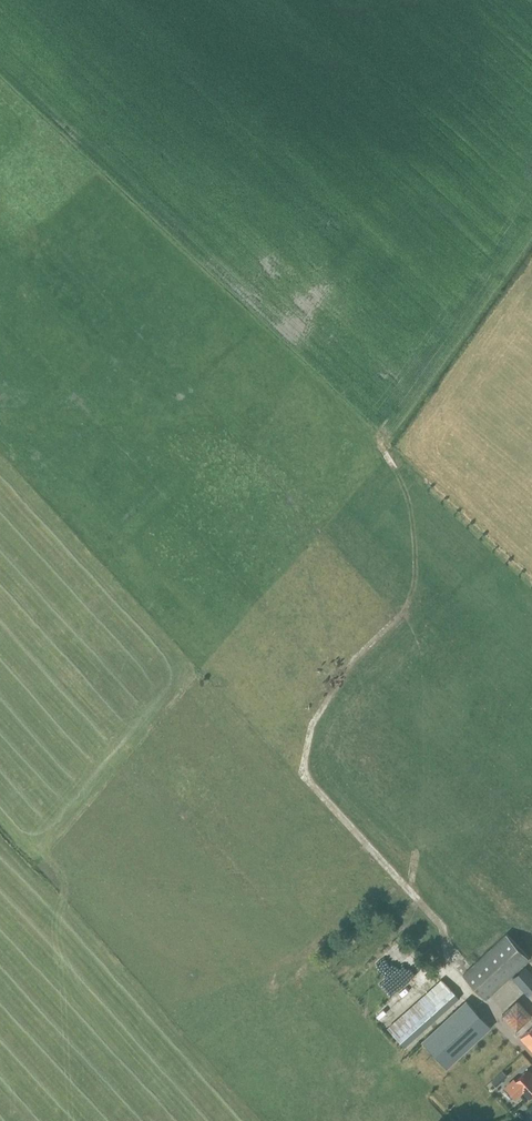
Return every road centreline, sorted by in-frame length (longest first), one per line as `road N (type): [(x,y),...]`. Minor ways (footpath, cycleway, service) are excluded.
road 1 (track): [(382,445),(405,490),(412,599),(355,657),(311,722),(305,773),(441,923),(445,970),(531,1058)]

